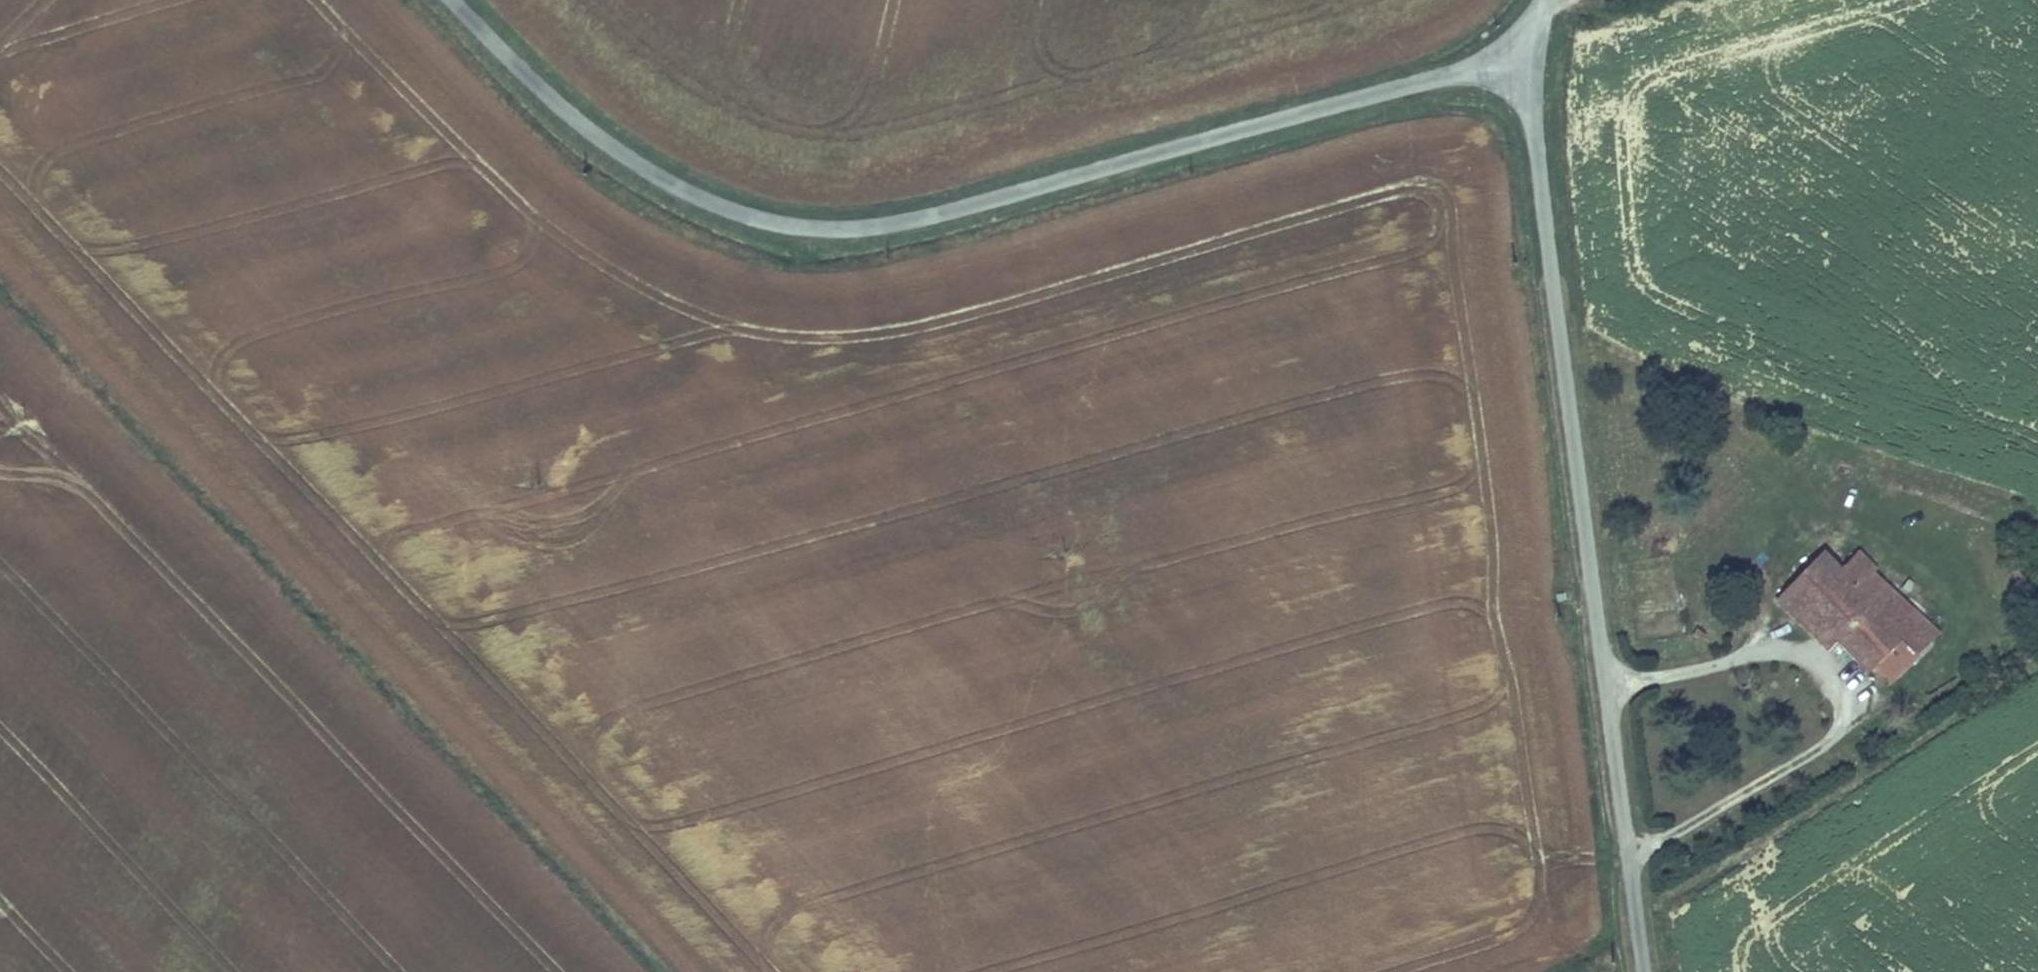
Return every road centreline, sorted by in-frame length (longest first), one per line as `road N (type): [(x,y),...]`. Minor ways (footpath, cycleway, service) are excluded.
road 1 (unclassified): [(454,0),(548,94),(648,169),(749,215),(816,227),(886,225),(959,208),(1447,76),(1535,59)]
road 2 (unclassified): [(1535,59),(1542,207),(1639,971)]

